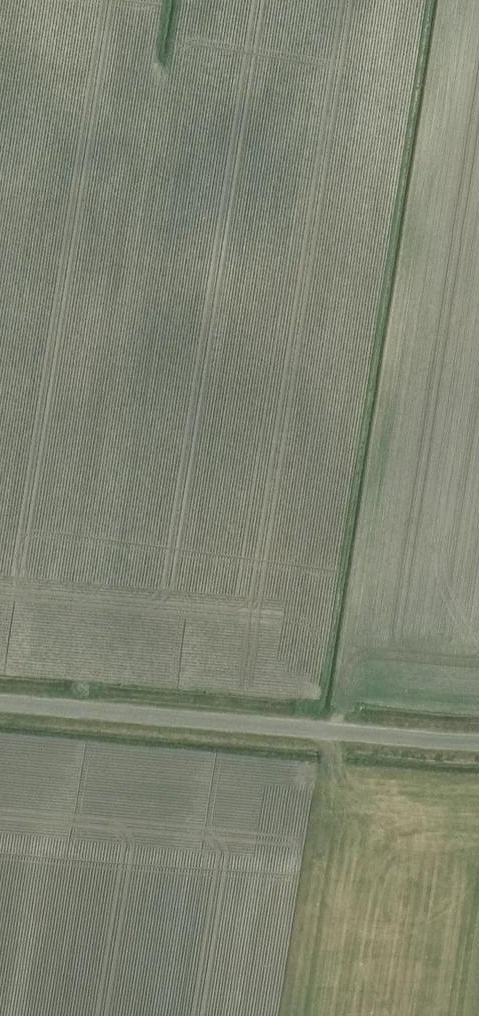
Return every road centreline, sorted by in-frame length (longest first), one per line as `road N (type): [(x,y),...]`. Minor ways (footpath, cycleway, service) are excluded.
road 1 (unclassified): [(0,705),(478,747)]

